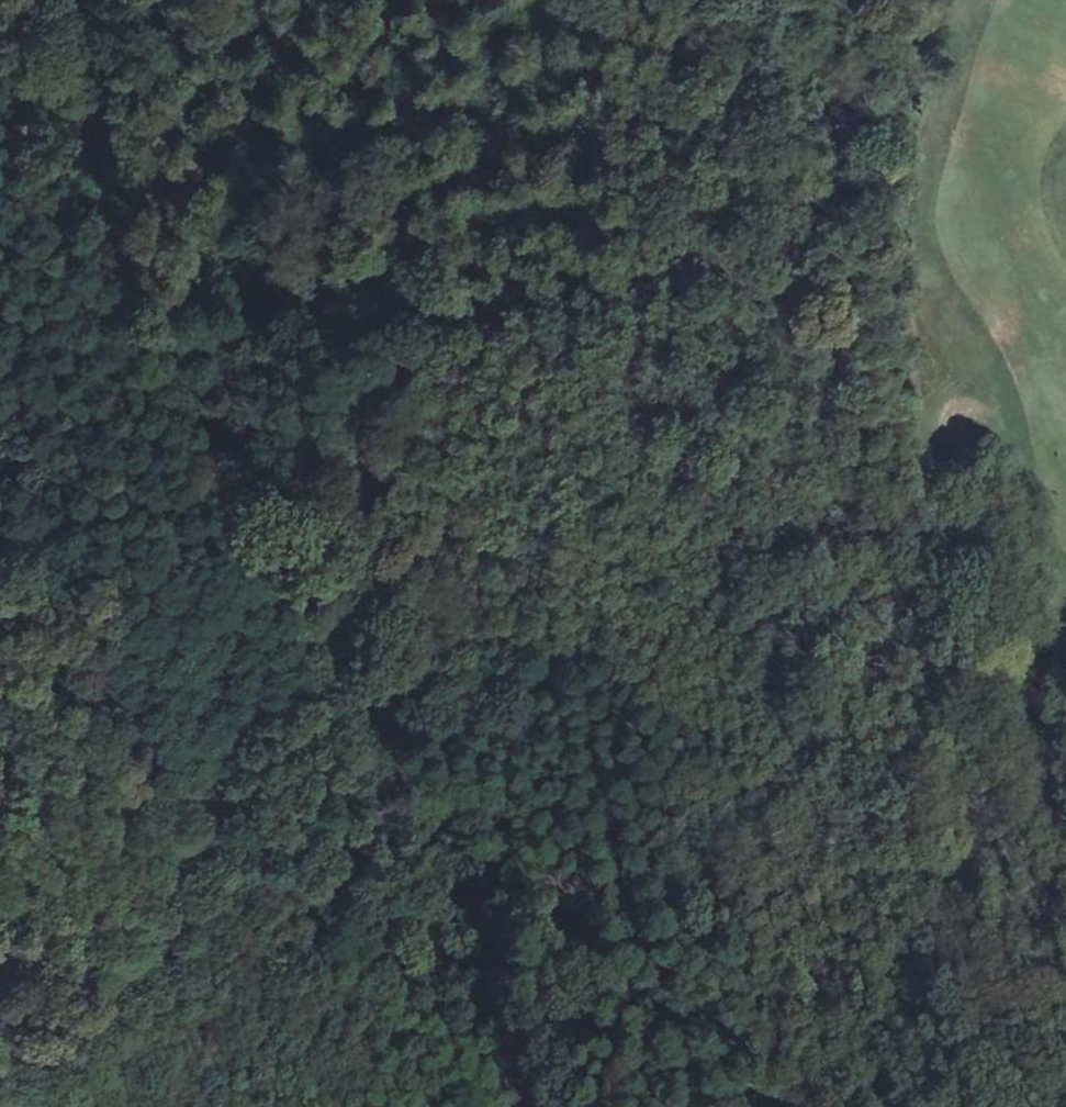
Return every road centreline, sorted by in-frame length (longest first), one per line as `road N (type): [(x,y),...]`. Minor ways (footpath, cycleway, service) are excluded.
road 1 (track): [(549,1106),(512,980),(467,868),(228,507),(102,252),(0,88)]

